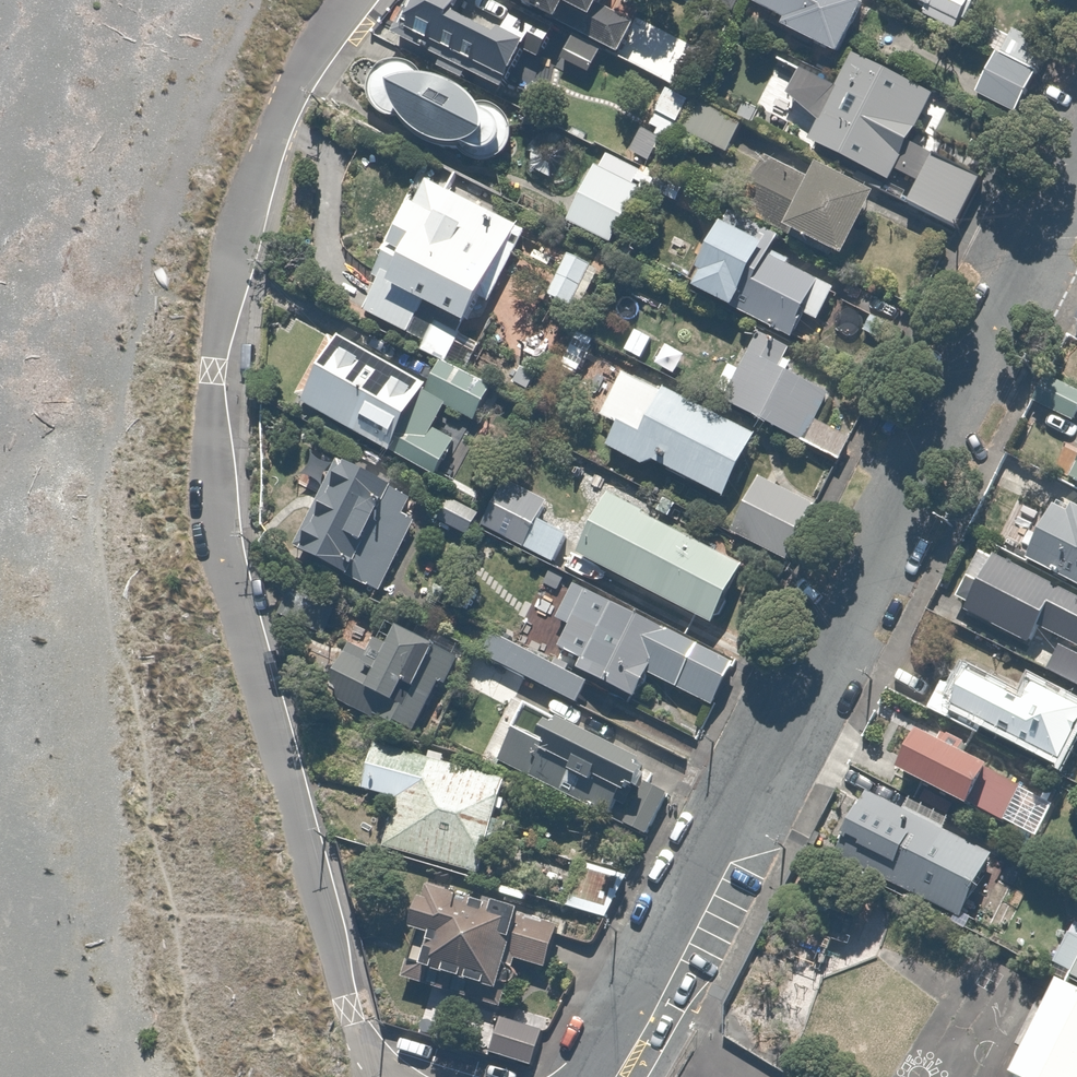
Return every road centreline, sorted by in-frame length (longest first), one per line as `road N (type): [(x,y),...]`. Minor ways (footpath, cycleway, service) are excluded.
road 1 (residential): [(393,1076),(364,1047),(348,1007),(222,580),(208,471),(207,377),(226,256),(270,119),(352,0)]
road 2 (residential): [(579,1076),(636,987),(1076,137)]

